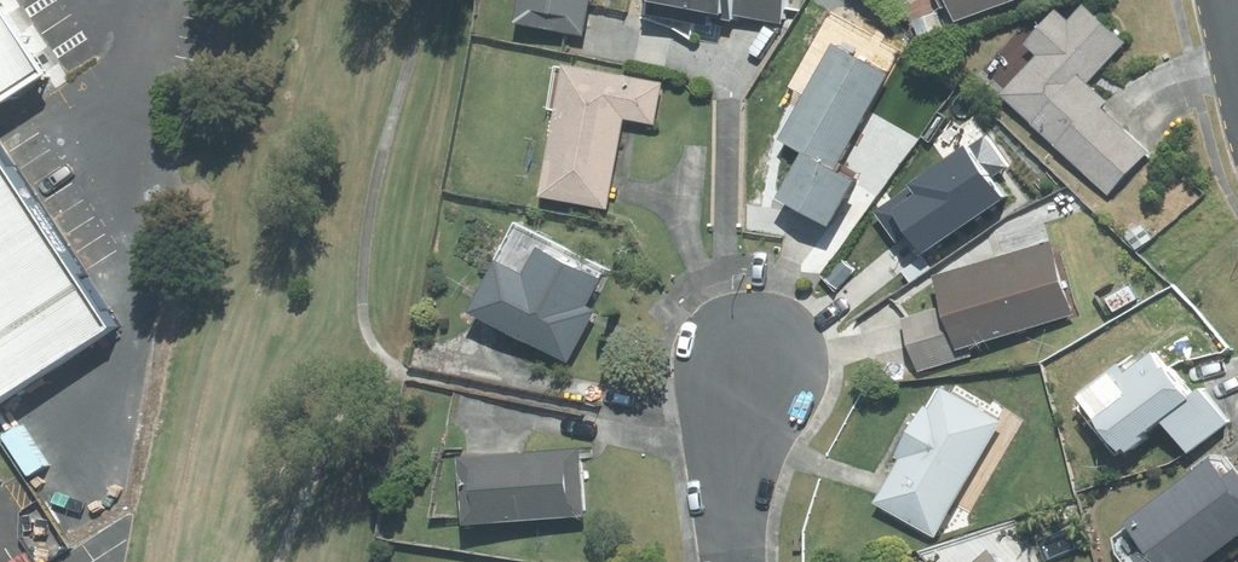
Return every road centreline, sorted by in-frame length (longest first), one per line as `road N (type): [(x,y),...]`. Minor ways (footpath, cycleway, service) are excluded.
road 1 (residential): [(749,372),(732,455),(736,561)]

